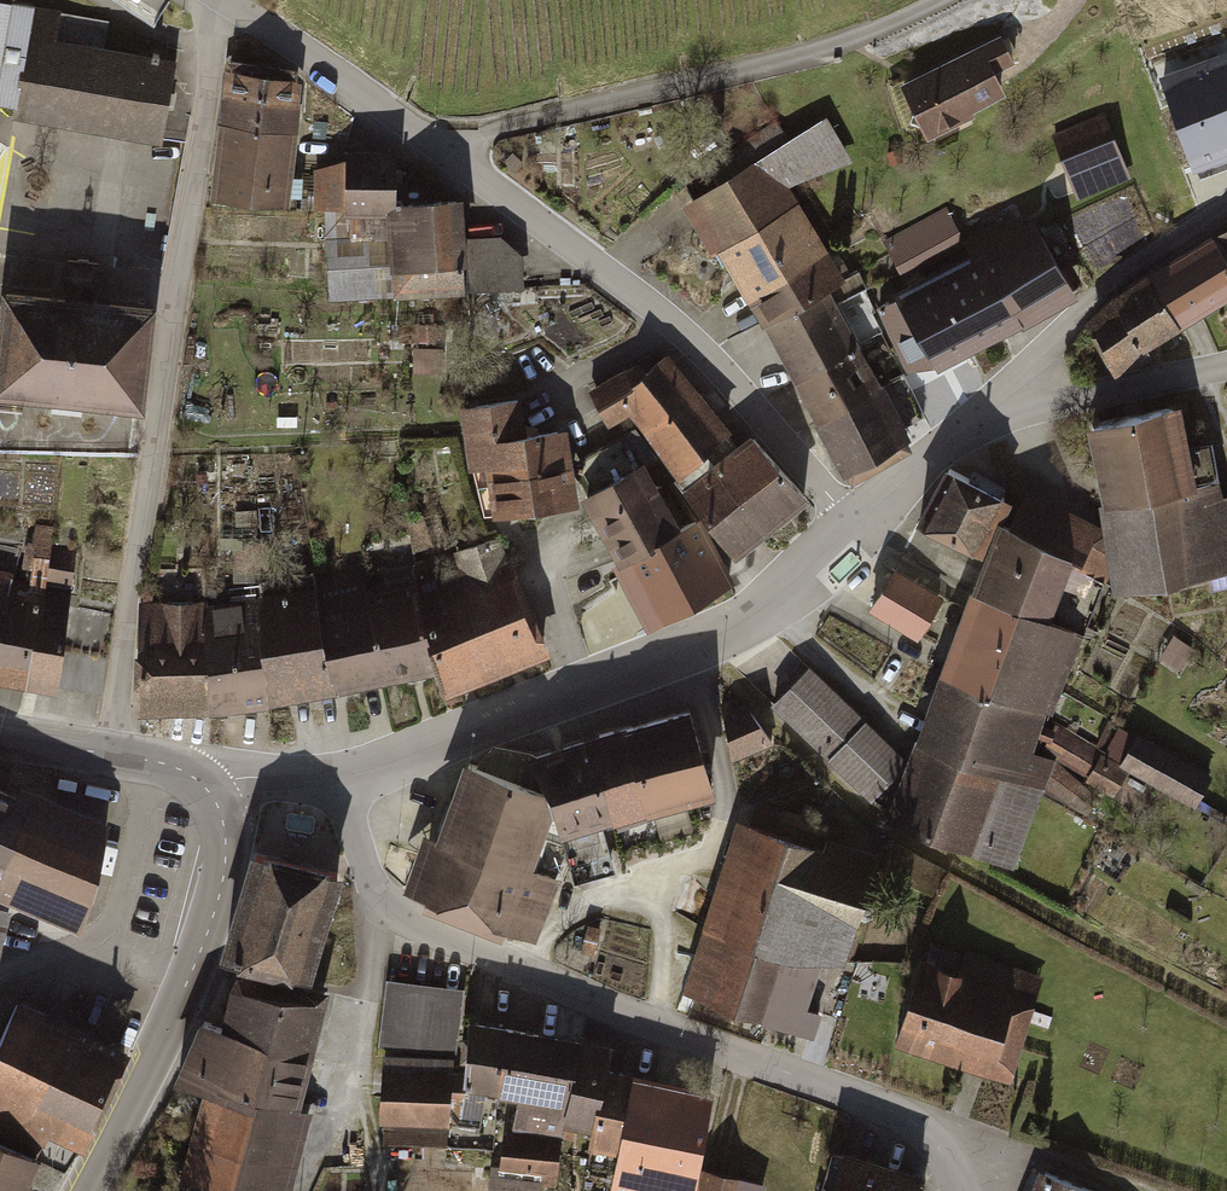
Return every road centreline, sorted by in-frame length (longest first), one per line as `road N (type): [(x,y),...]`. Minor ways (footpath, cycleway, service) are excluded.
road 1 (residential): [(338,778),(367,874),(403,916),(659,1024),(877,1104),(915,1124),(940,1150),(961,1190)]
road 2 (residential): [(111,754),(214,0)]
road 3 (residential): [(338,778),(747,619),(804,578),(857,523)]
road 4 (residential): [(857,523),(701,347),(444,151)]
road 5 (residential): [(938,0),(789,59),(444,151)]
road 6 (secondary): [(210,792),(226,836),(217,898),(148,1071),(84,1190)]
road 7 (residential): [(970,427),(1039,349),(1226,204)]
road 8 (residential): [(444,151),(225,0)]
road 9 (residential): [(970,427),(1226,365)]
road 10 (residential): [(857,523),(970,427)]
road 11 (residential): [(210,792),(245,778),(338,778)]

